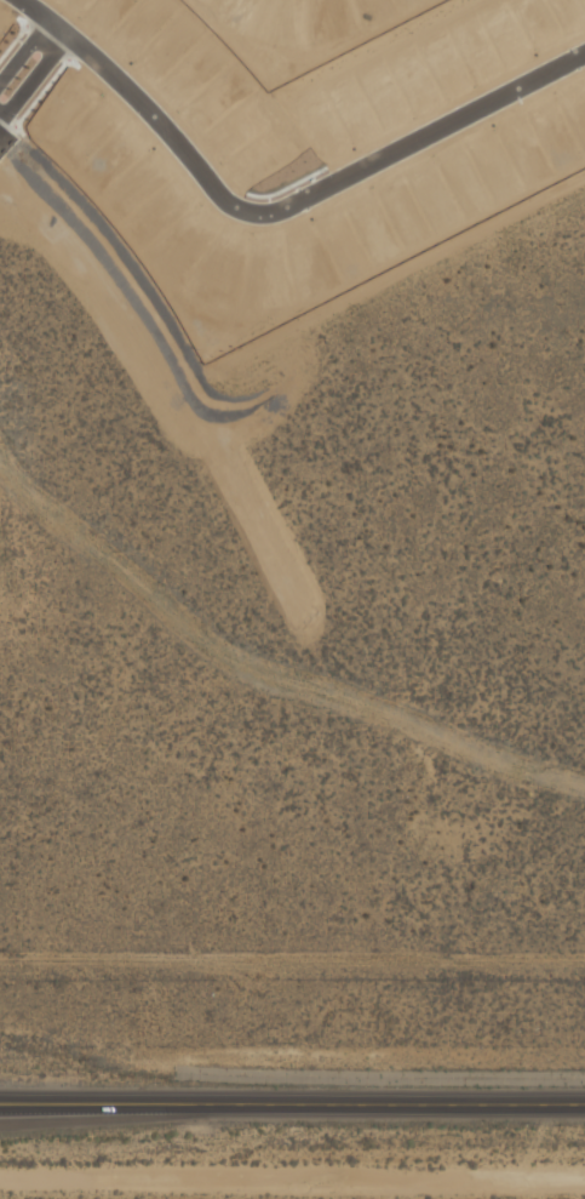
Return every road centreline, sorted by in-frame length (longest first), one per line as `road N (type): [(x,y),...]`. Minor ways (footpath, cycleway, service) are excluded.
road 1 (residential): [(51,0),(149,92),(268,228),(584,57)]
road 2 (primary): [(584,1099),(0,1097)]
road 3 (track): [(0,1178),(584,1178)]
road 4 (residential): [(0,144),(105,246),(201,370)]
road 5 (residential): [(84,32),(0,122)]

